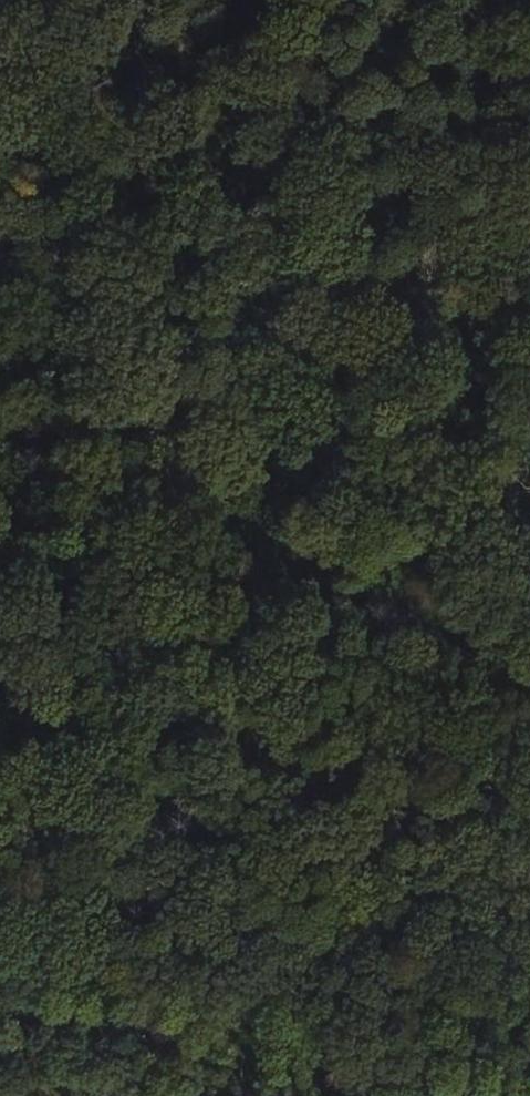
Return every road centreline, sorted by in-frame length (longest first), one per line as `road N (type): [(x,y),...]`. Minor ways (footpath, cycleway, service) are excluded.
road 1 (track): [(0,896),(124,781),(401,475),(487,391),(529,376)]
road 2 (track): [(401,475),(529,520)]

